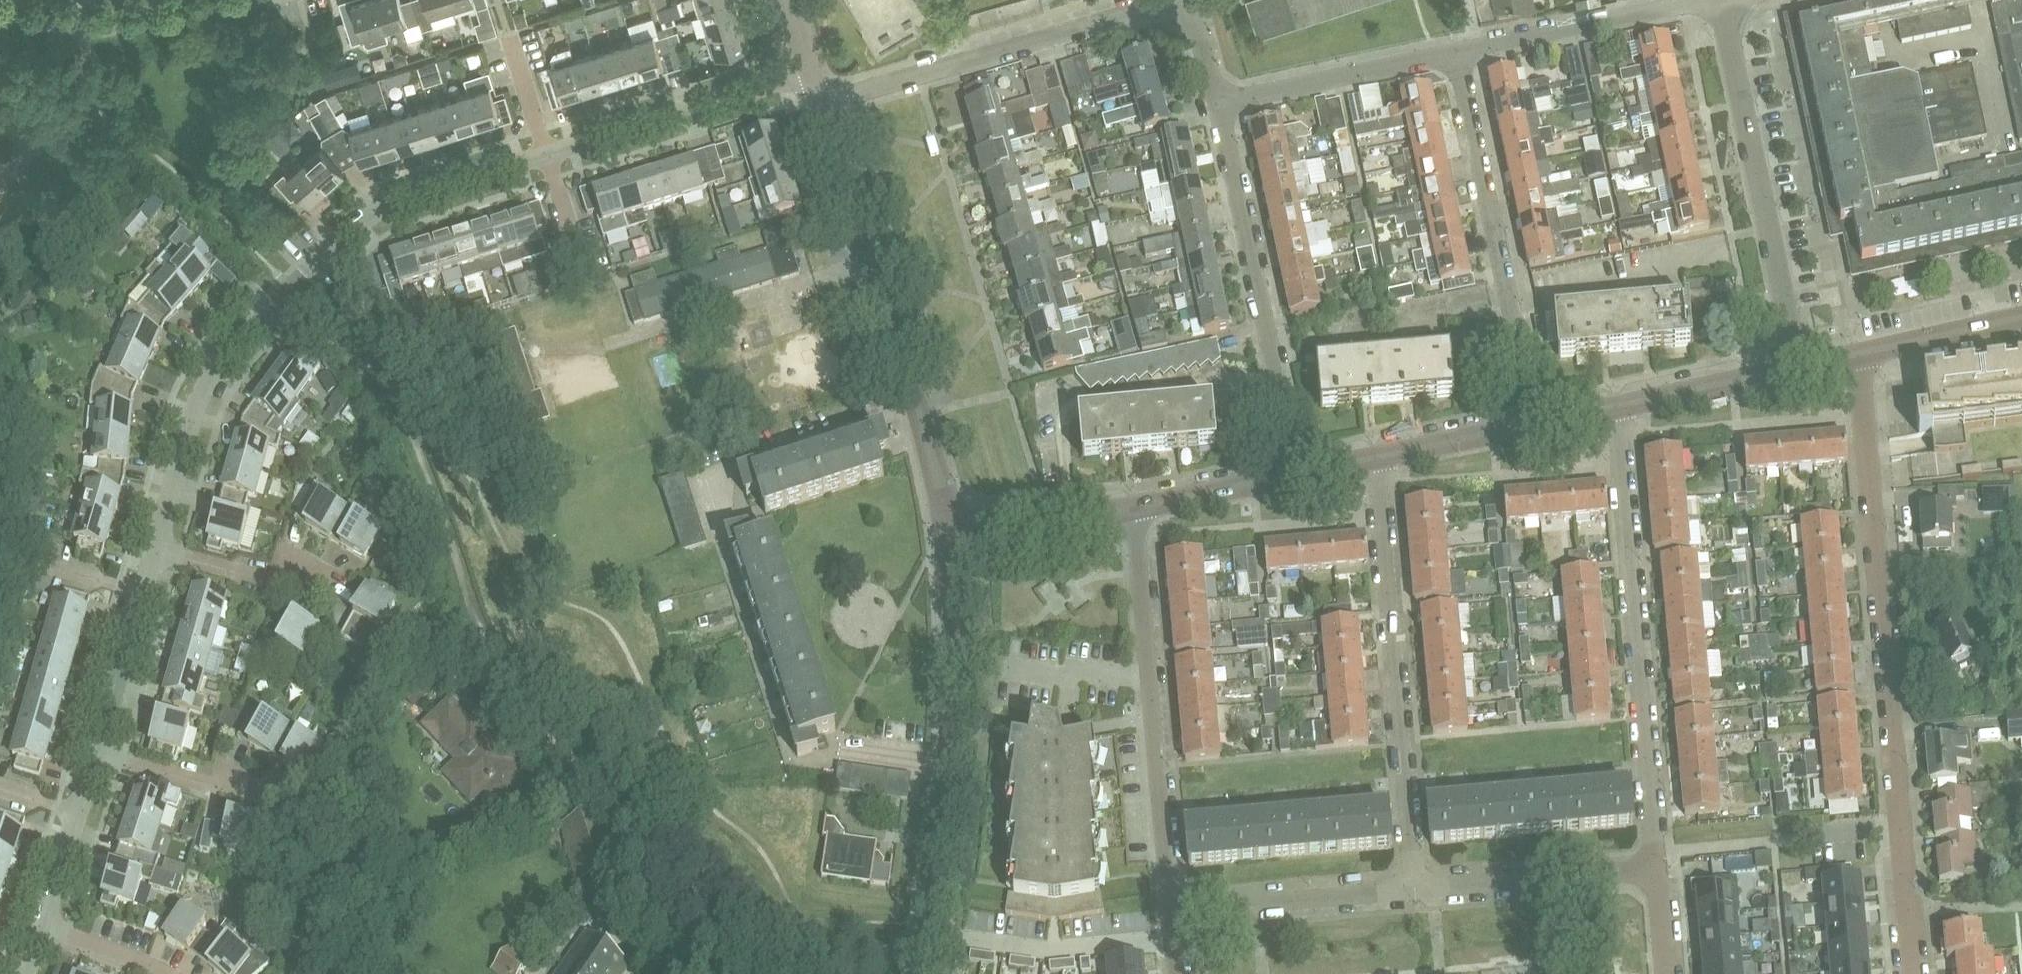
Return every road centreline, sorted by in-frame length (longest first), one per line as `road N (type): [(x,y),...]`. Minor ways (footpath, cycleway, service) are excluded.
road 1 (track): [(808,973),(588,778),(503,676),(474,627),(405,440),(352,353),(291,288)]
road 2 (residential): [(159,555),(201,412),(237,349),(291,288),(393,204),(550,159)]
road 3 (unclassified): [(1899,827),(1856,354)]
road 4 (residential): [(1656,869),(1615,406)]
road 5 (tertiary): [(918,973),(951,732),(947,528)]
road 6 (tertiary): [(947,528),(919,413),(819,102)]
road 7 (residential): [(1415,890),(1376,457)]
road 8 (residential): [(1173,911),(1135,508)]
road 9 (unclassified): [(1296,474),(1219,102)]
road 10 (unclassified): [(1534,423),(1456,52)]
road 11 (unclassified): [(1798,367),(1719,0)]
road 12 (unclassified): [(819,102),(1178,0)]
road 13 (residential): [(550,159),(810,75)]
road 14 (residential): [(1173,911),(1415,890)]
road 15 (unclassified): [(1219,102),(1456,52)]
road 16 (residential): [(1415,890),(1656,869)]
road 17 (unclassified): [(1475,48),(1697,0)]
road 18 (residential): [(104,752),(159,555)]
road 19 (residential): [(947,528),(1135,508)]
road 20 (residential): [(50,933),(104,752)]
road 21 (residential): [(1615,406),(1798,367)]
road 22 (residential): [(1856,354),(2021,316)]
road 23 (residential): [(1135,508),(1296,474)]
road 24 (residential): [(321,574),(270,578),(159,555)]
road 25 (residential): [(1376,457),(1534,423)]
road 26 (unclassified): [(1912,973),(1899,827)]
road 27 (residential): [(239,792),(104,752)]
road 28 (residential): [(167,973),(113,946),(50,933)]
road 29 (residential): [(550,159),(513,42)]

